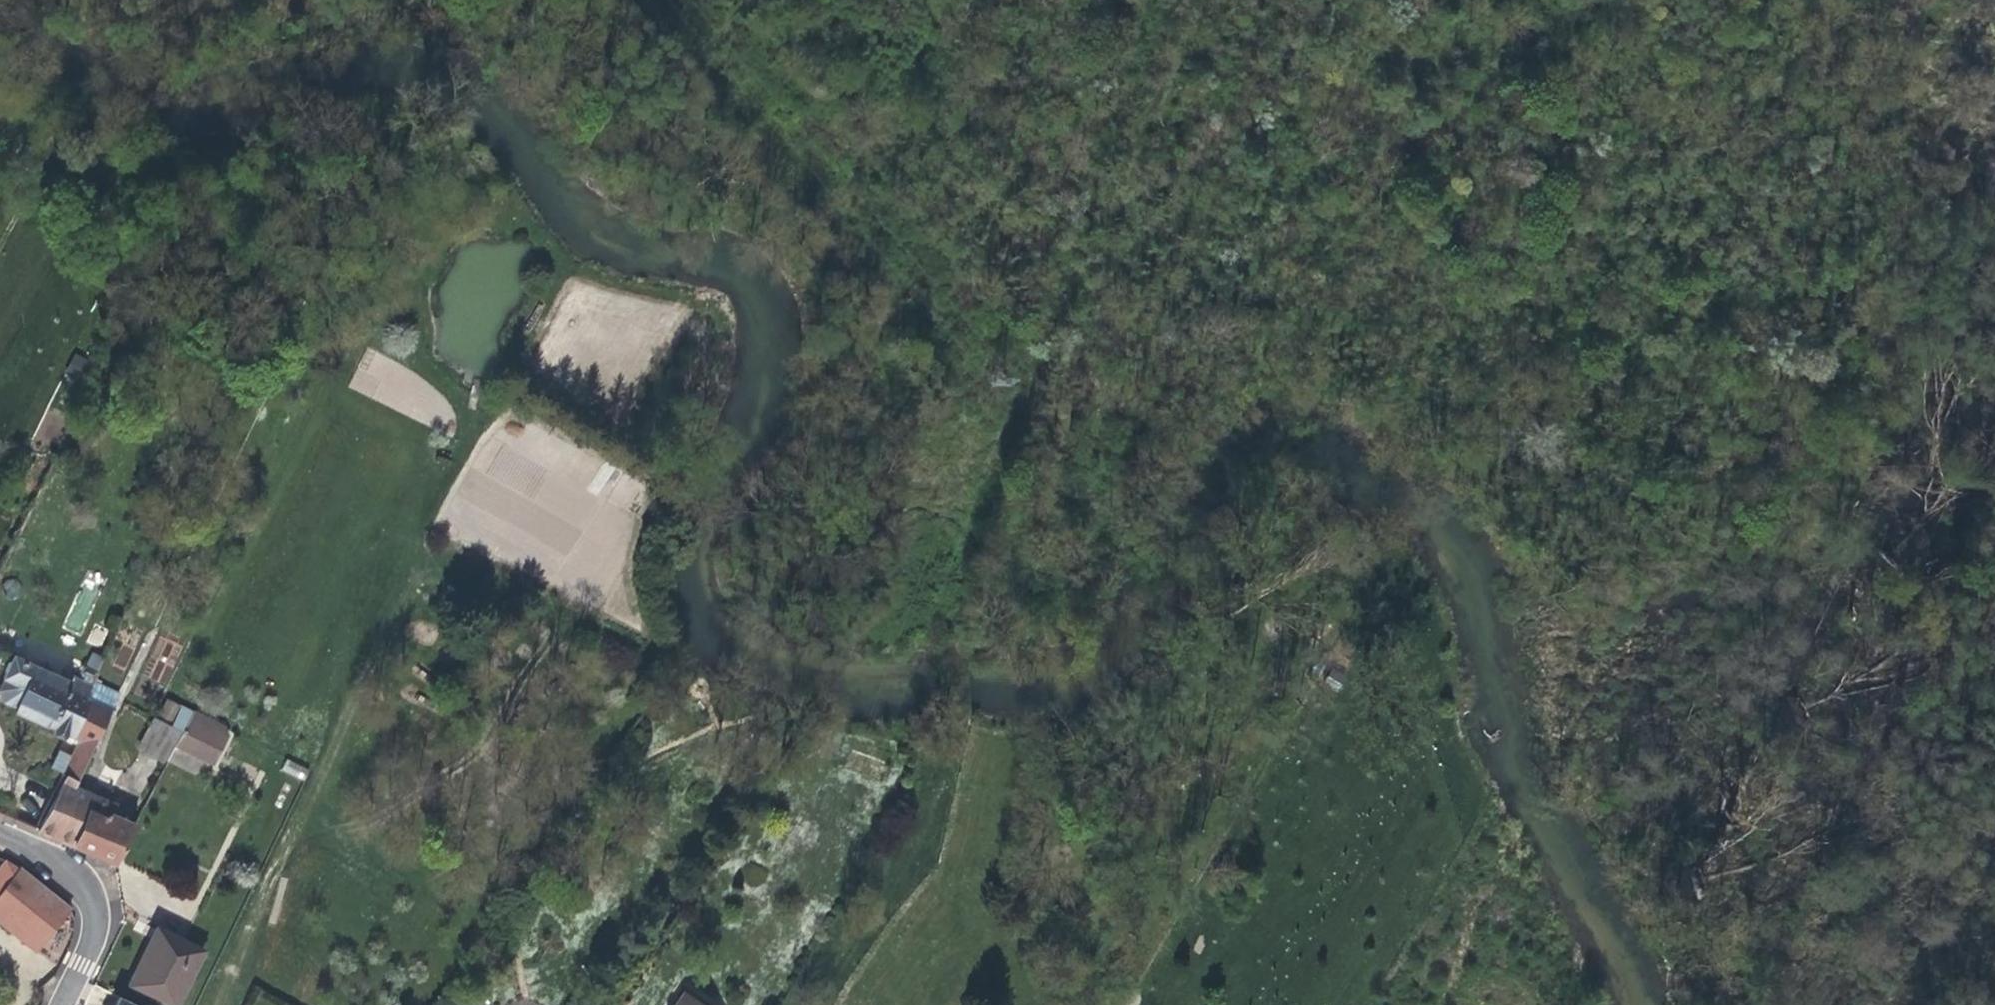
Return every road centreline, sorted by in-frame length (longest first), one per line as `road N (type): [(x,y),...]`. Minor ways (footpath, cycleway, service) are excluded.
road 1 (residential): [(62,1004),(92,941),(92,898),(63,868),(0,839)]

